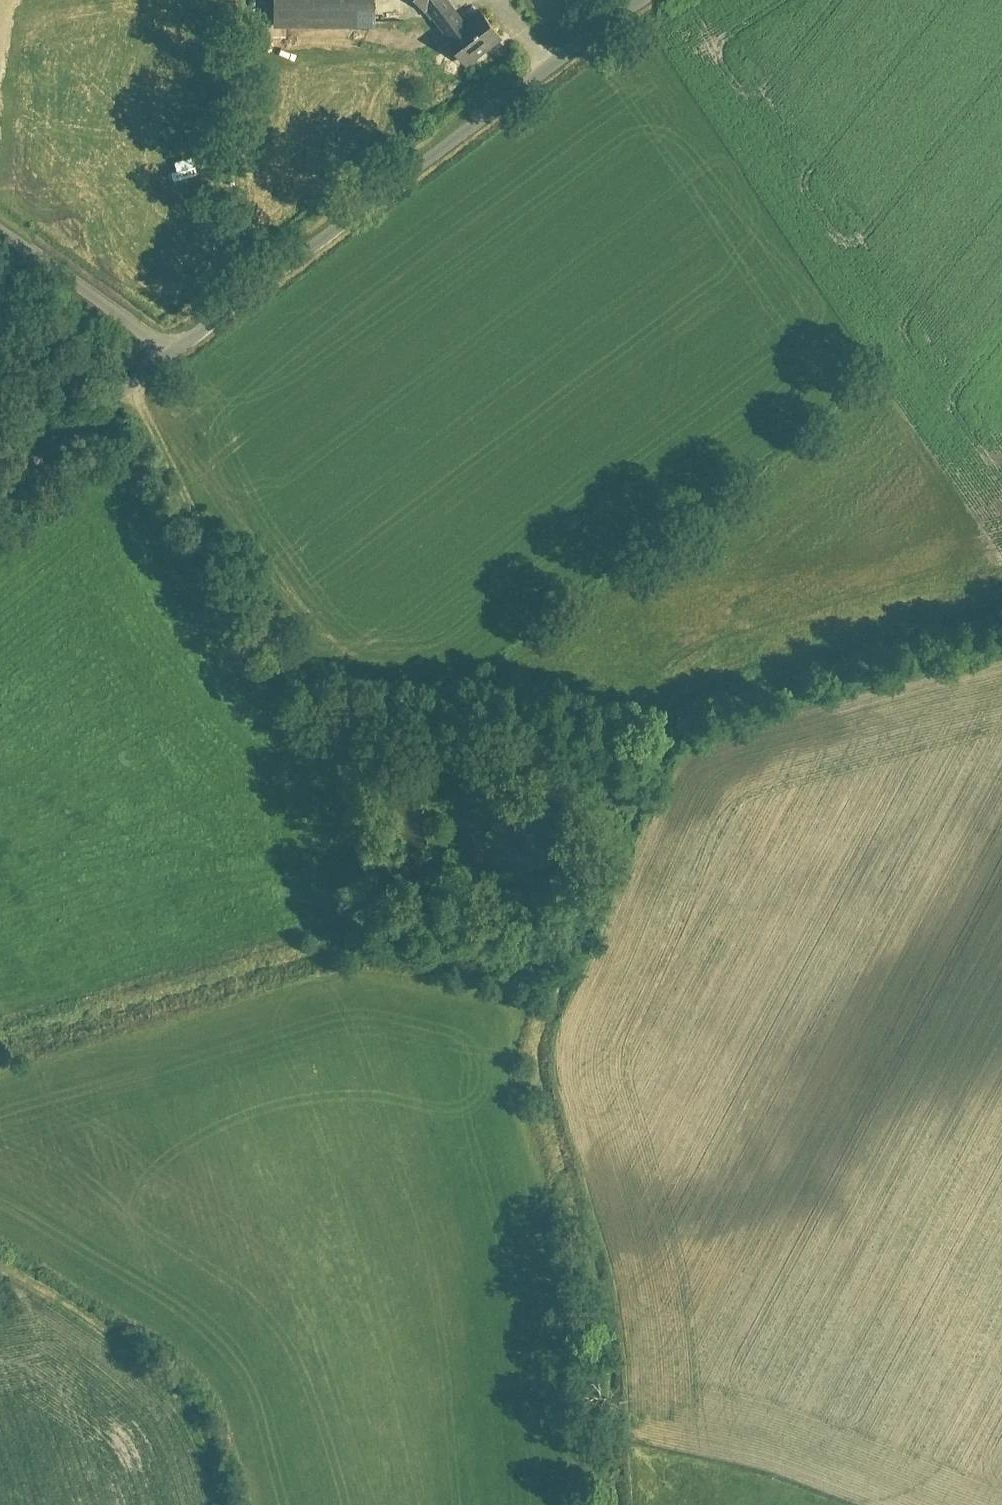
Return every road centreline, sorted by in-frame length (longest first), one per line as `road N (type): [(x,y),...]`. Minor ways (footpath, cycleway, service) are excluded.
road 1 (track): [(112,382),(164,437),(245,579),(314,671),(404,723),(564,778),(614,835)]
road 2 (residential): [(159,348),(642,0)]
road 3 (track): [(0,1246),(69,1288),(139,1349),(204,1433),(225,1504)]
road 4 (residential): [(0,473),(159,348)]
road 5 (residential): [(159,348),(0,226)]

